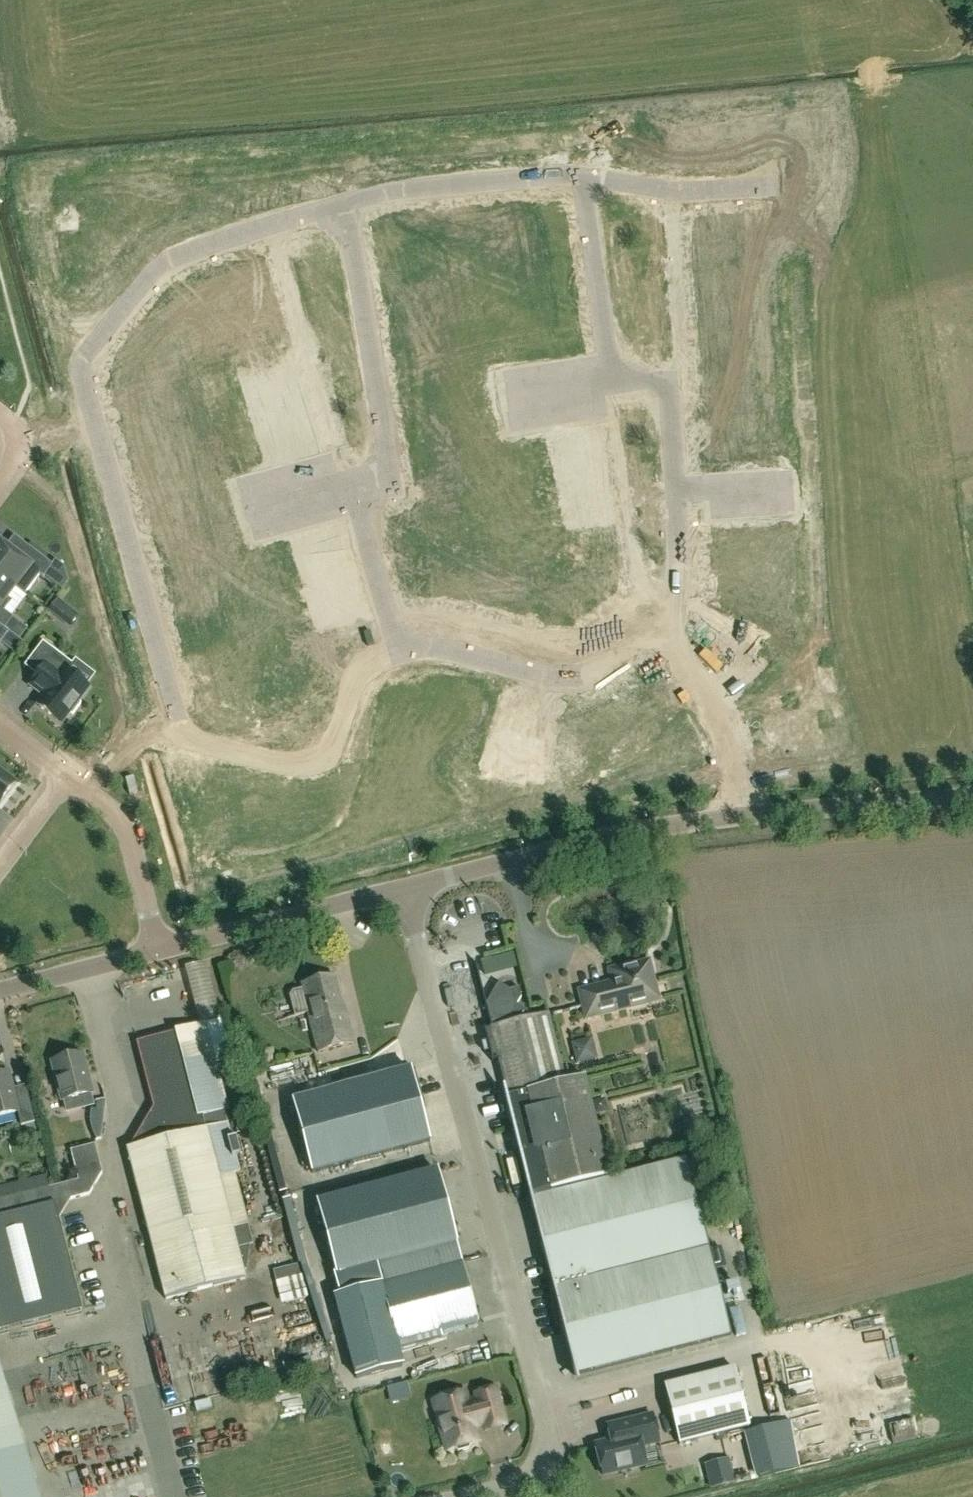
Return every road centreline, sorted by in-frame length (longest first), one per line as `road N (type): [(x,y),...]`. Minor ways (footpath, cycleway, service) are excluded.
road 1 (unclassified): [(473,1496),(534,1480),(548,1460),(549,1428),(411,891)]
road 2 (residential): [(91,425),(184,747),(283,758),(329,737),(371,667),(401,637)]
road 3 (residential): [(680,627),(656,395),(618,382),(581,176)]
road 4 (residential): [(366,527),(392,460),(349,195)]
road 5 (tertiary): [(411,891),(620,840),(739,821)]
road 6 (residential): [(366,527),(343,494),(275,222)]
road 7 (residential): [(91,425),(85,377),(95,331),(166,267),(275,222)]
road 8 (residential): [(401,637),(554,685),(610,668),(680,627)]
road 9 (tertiary): [(160,949),(411,891)]
road 10 (tertiary): [(739,821),(972,800)]
road 11 (residential): [(349,195),(374,186),(581,176)]
road 12 (residential): [(739,821),(721,732),(680,627)]
road 13 (residential): [(68,779),(122,821),(160,949)]
road 14 (residential): [(581,176),(661,197),(770,181)]
road 15 (tertiary): [(0,991),(160,949)]

